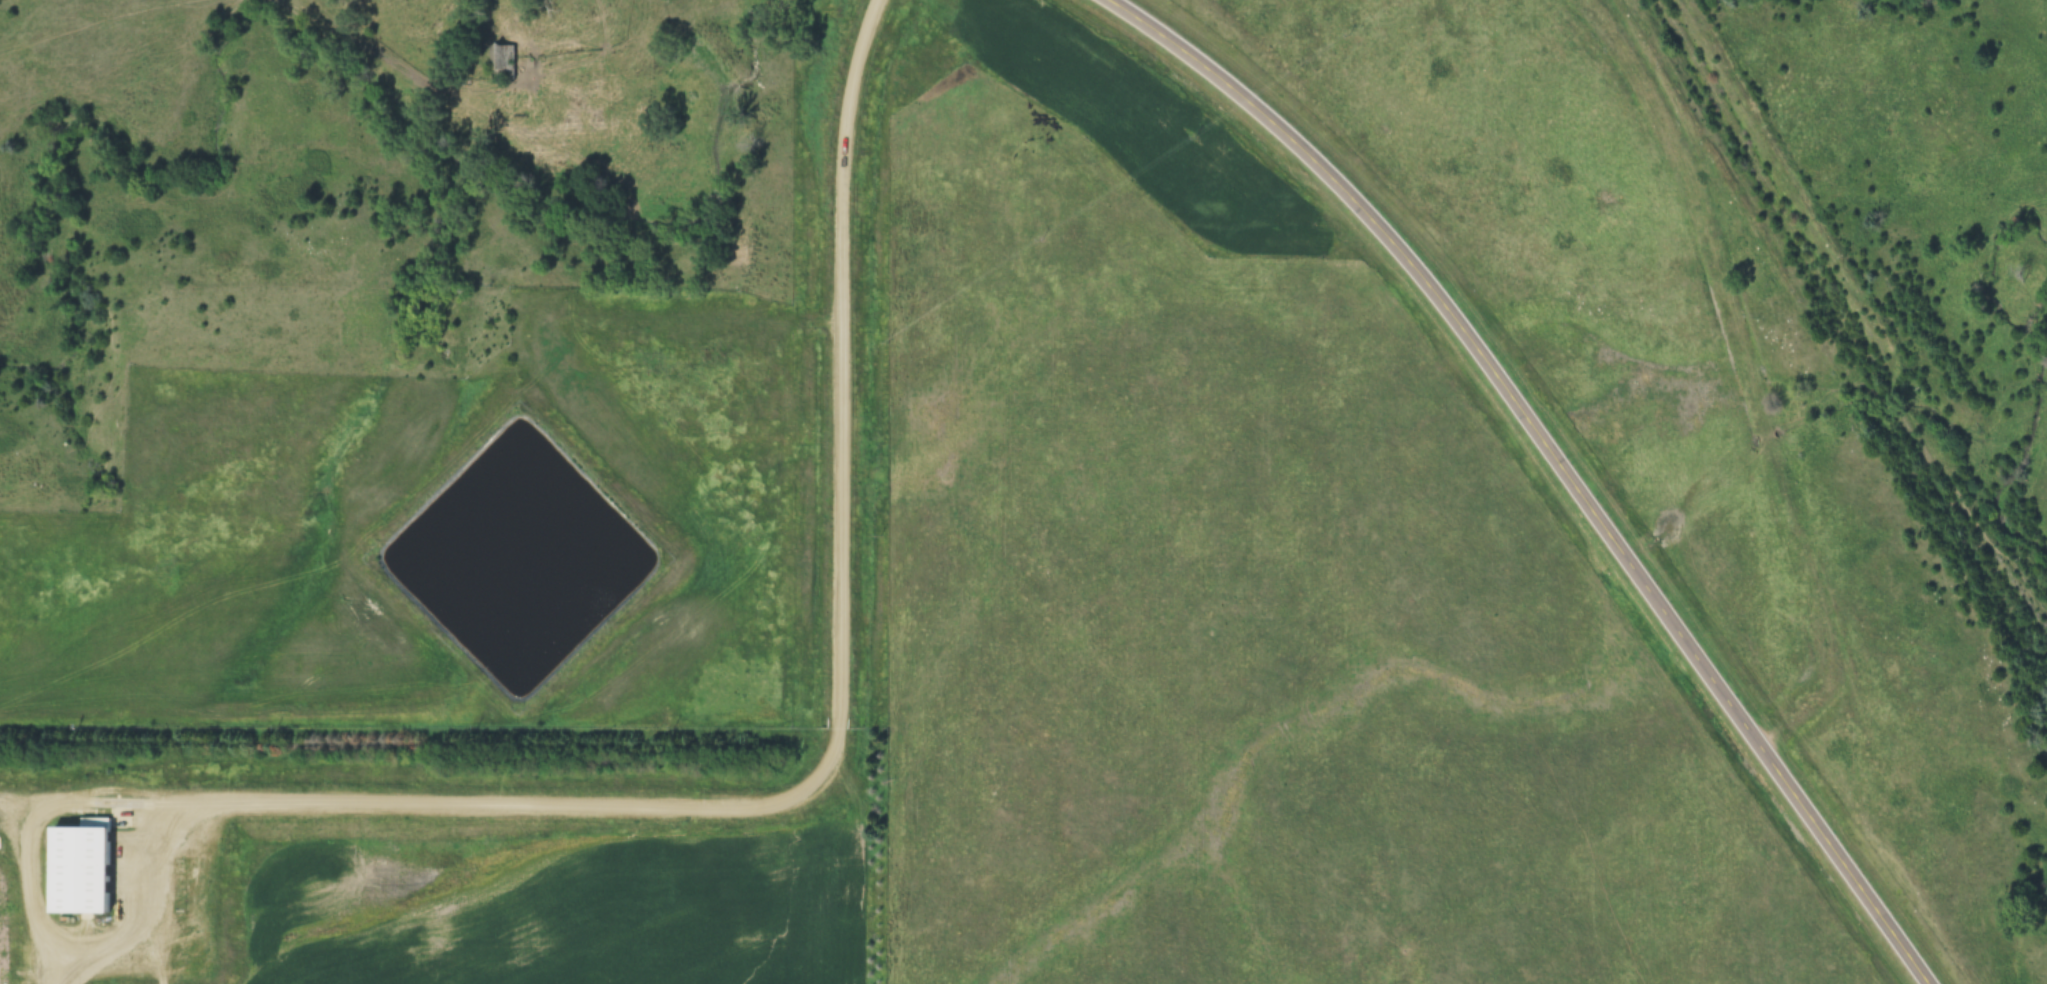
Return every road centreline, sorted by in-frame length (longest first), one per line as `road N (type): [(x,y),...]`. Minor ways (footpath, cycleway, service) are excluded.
road 1 (primary): [(1923,983),(1445,306),(1283,131),(1114,0)]

